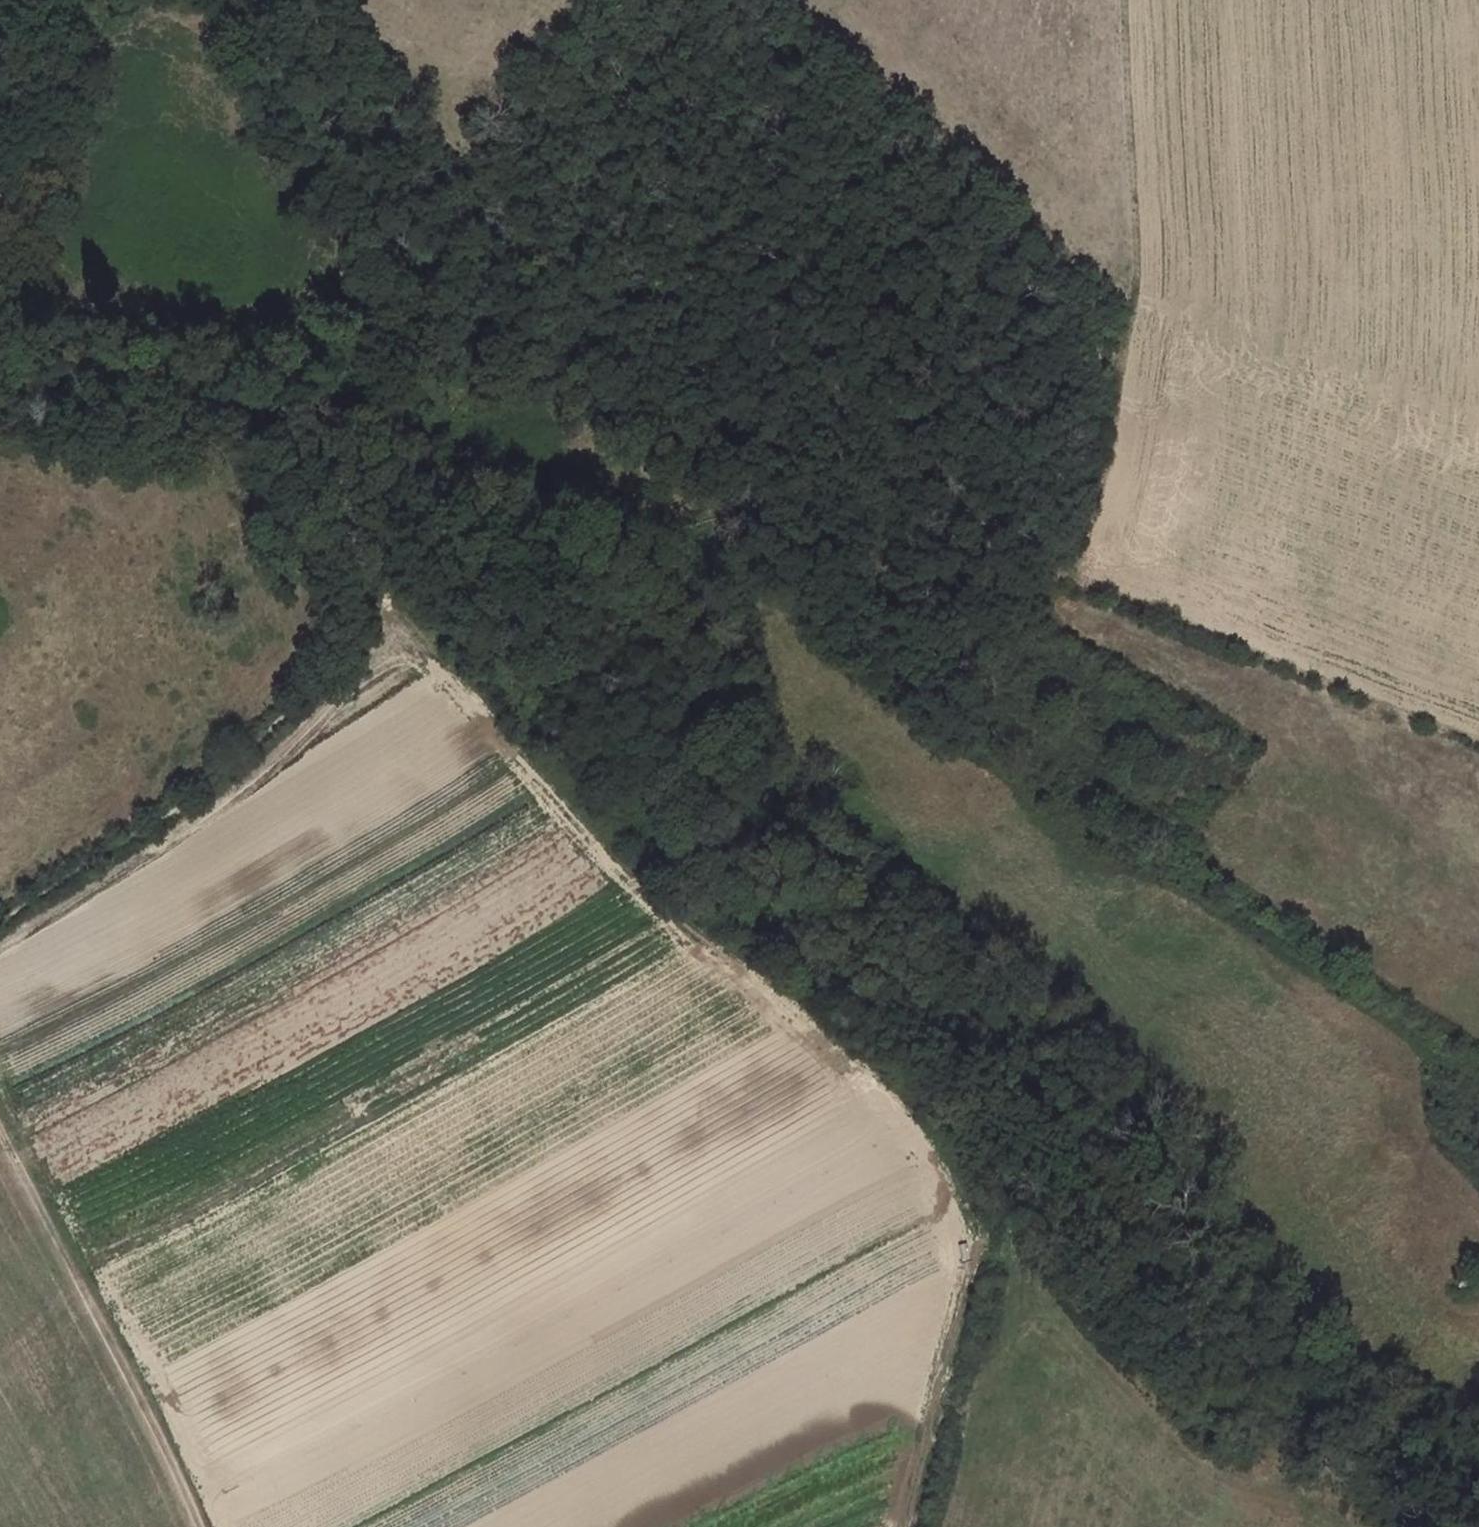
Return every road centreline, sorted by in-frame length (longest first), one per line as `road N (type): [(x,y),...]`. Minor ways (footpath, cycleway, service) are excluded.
road 1 (track): [(217,0),(376,236),(378,313),(344,393),(339,460),(348,595)]
road 2 (track): [(0,927),(173,817),(263,740),(332,646),(348,595)]
road 3 (track): [(187,1526),(0,1140)]
road 4 (track): [(348,595),(509,726),(615,847)]

